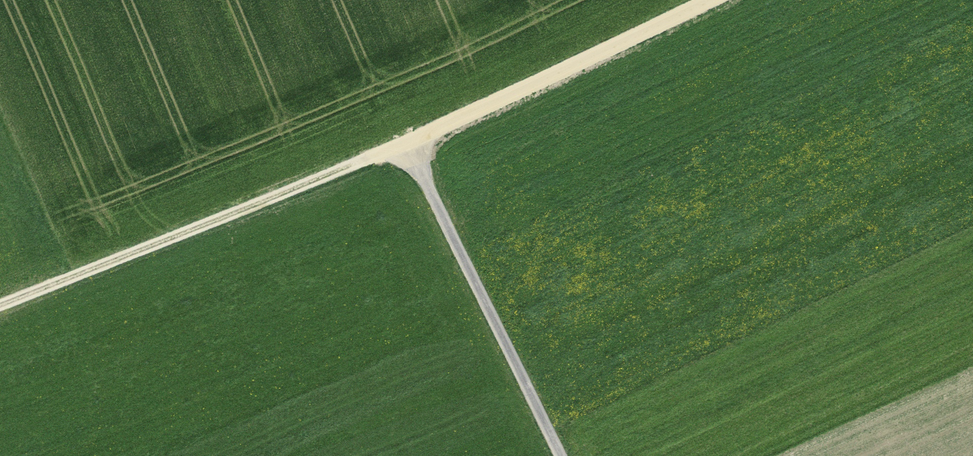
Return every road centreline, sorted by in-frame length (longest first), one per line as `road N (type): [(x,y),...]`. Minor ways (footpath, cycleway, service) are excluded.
road 1 (track): [(0,303),(405,142),(703,0)]
road 2 (track): [(405,142),(561,455)]

